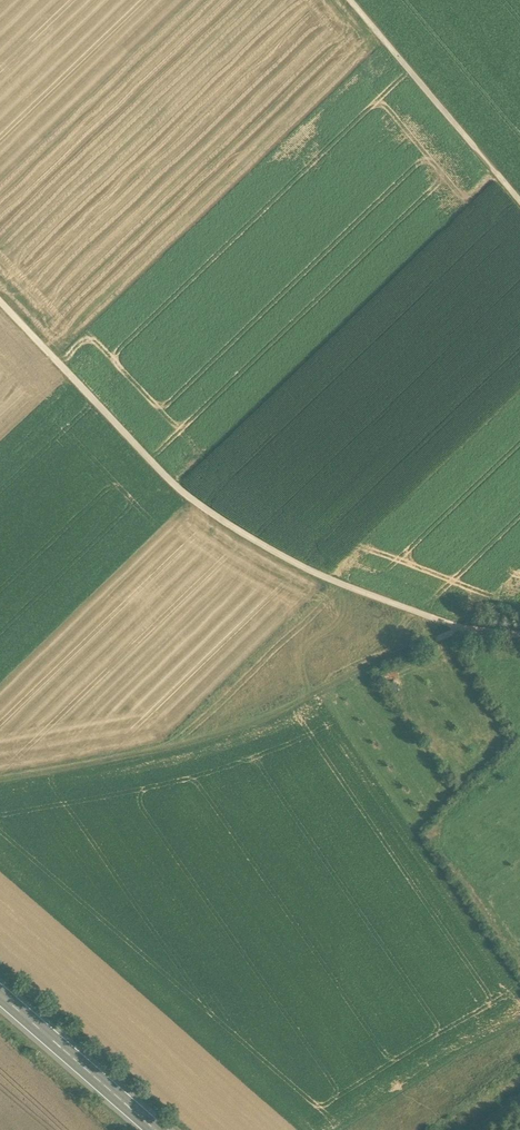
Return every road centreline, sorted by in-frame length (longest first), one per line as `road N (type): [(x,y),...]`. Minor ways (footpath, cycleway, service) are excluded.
road 1 (track): [(519,636),(462,627),(375,597),(227,522),(179,489),(0,300)]
road 2 (track): [(462,627),(243,724),(0,779)]
road 3 (track): [(351,0),(519,199)]
road 4 (primary): [(0,995),(153,1129)]

